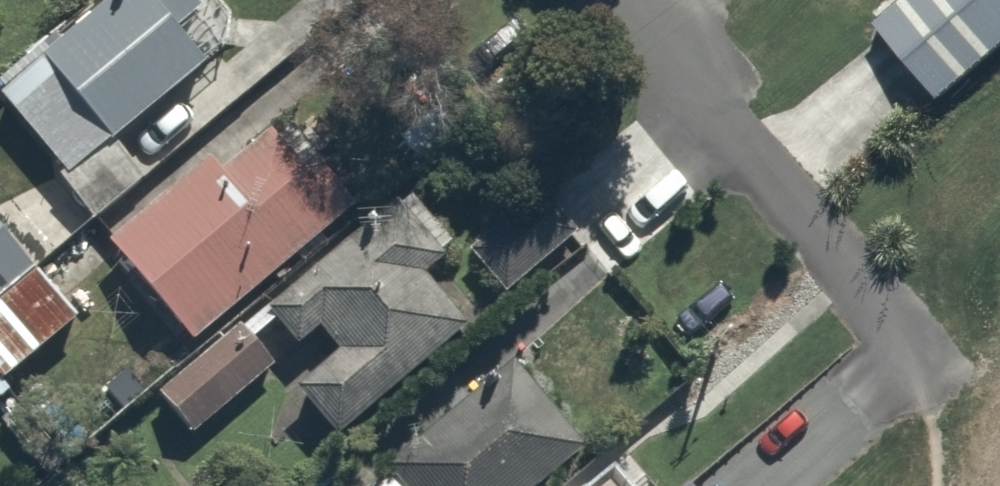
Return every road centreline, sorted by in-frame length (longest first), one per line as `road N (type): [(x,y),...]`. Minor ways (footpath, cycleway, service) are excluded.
road 1 (residential): [(947,395),(618,0)]

